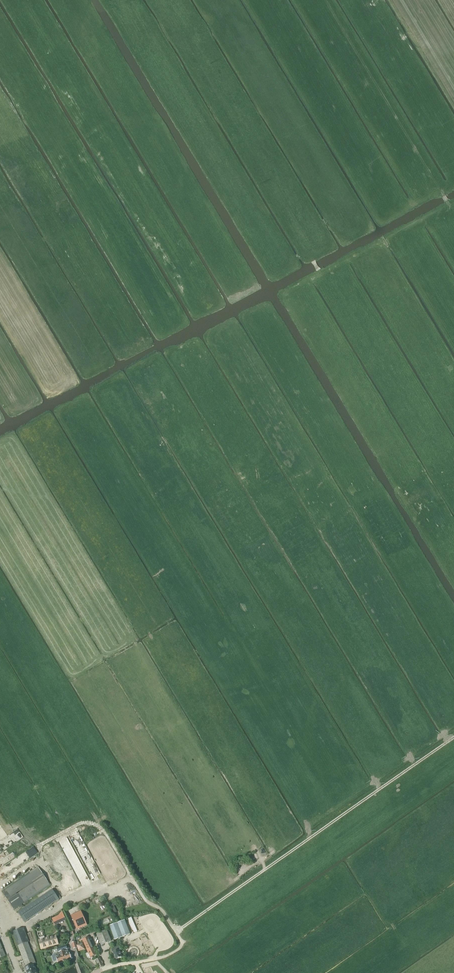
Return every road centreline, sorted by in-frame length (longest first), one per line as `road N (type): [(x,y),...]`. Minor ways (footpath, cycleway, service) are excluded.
road 1 (track): [(176,931),(453,738)]
road 2 (track): [(135,963),(164,957),(181,941),(99,827),(81,823),(41,843),(42,867)]

